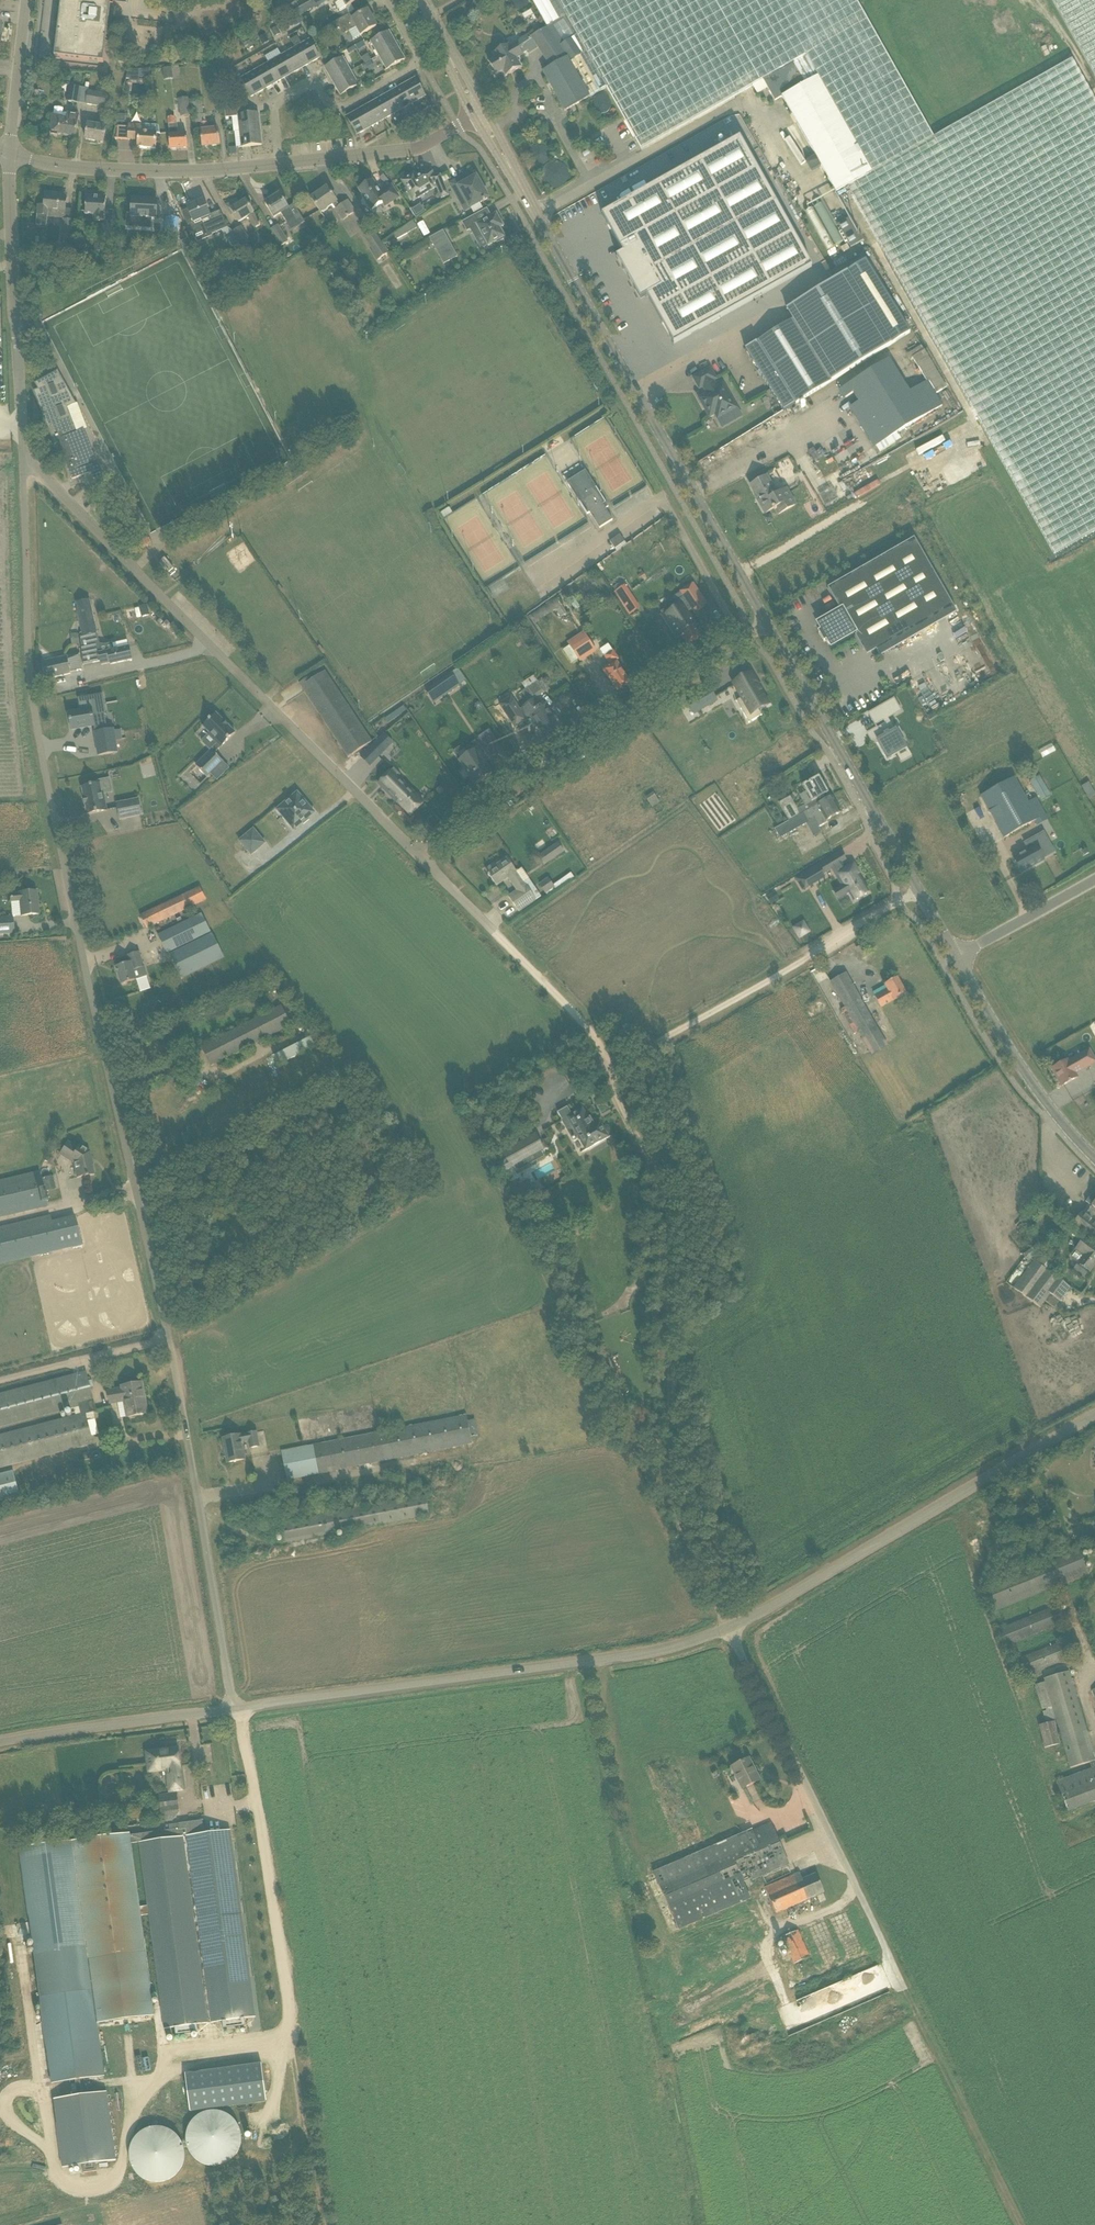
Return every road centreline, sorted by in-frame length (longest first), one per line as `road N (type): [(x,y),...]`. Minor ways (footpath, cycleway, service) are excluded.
road 1 (unclassified): [(235,1713),(199,1488),(39,729),(25,459)]
road 2 (track): [(729,1635),(669,1514),(665,1213),(608,1071)]
road 3 (unclassified): [(420,859),(25,459)]
road 4 (tertiary): [(766,624),(510,168)]
road 5 (track): [(327,2224),(235,1713)]
road 6 (unclassified): [(235,1713),(656,1655),(729,1635)]
road 7 (unclassified): [(729,1635),(1094,1416)]
road 8 (unclassified): [(420,859),(766,624)]
road 9 (tertiary): [(956,957),(766,624)]
road 10 (unclassified): [(897,1974),(729,1635)]
road 11 (track): [(900,902),(608,1071)]
road 12 (unclassified): [(25,459),(8,156)]
road 13 (residential): [(280,161),(278,95),(306,83),(332,107),(420,63),(420,48),(392,0)]
road 14 (track): [(1020,2224),(897,1974)]
road 15 (residential): [(280,161),(76,167),(8,156)]
road 16 (tertiary): [(1094,1158),(1029,1086),(956,957)]
road 17 (unclassified): [(235,1713),(0,1744)]
road 18 (residential): [(476,118),(416,150),(280,161)]
road 19 (track): [(608,1071),(569,1016),(494,939)]
road 20 (residential): [(8,156),(26,0)]
road 21 (unclassified): [(956,957),(1094,884)]

